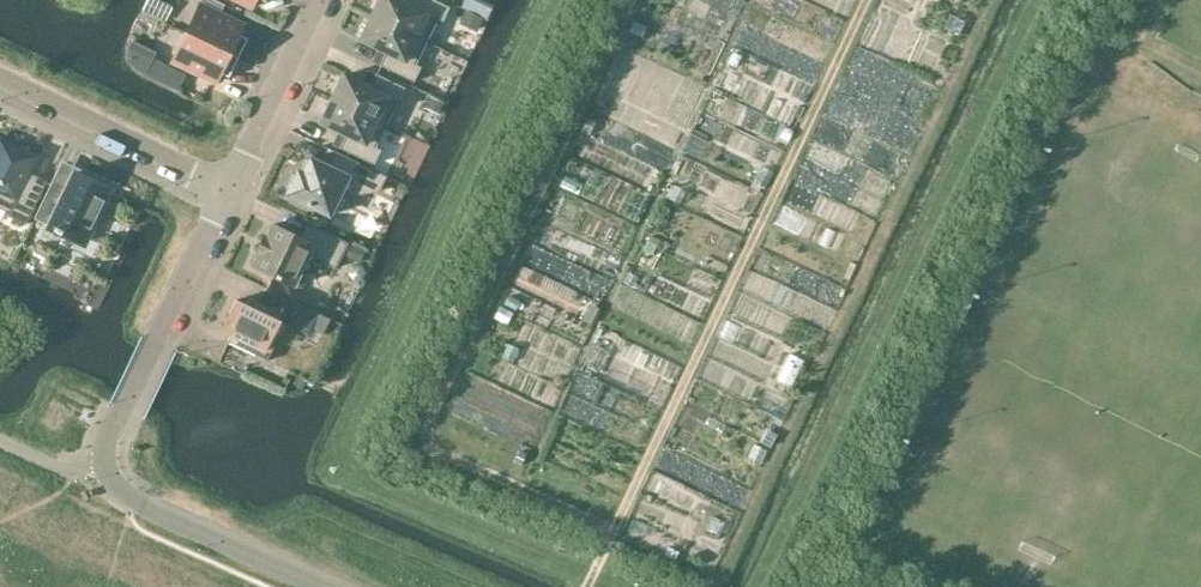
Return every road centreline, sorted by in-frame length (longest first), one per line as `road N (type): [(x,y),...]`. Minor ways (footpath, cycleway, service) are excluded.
road 1 (unclassified): [(330,586),(122,495),(105,466),(109,436)]
road 2 (residential): [(109,436),(227,189)]
road 3 (residential): [(0,86),(227,189)]
road 4 (residential): [(227,189),(317,0)]

